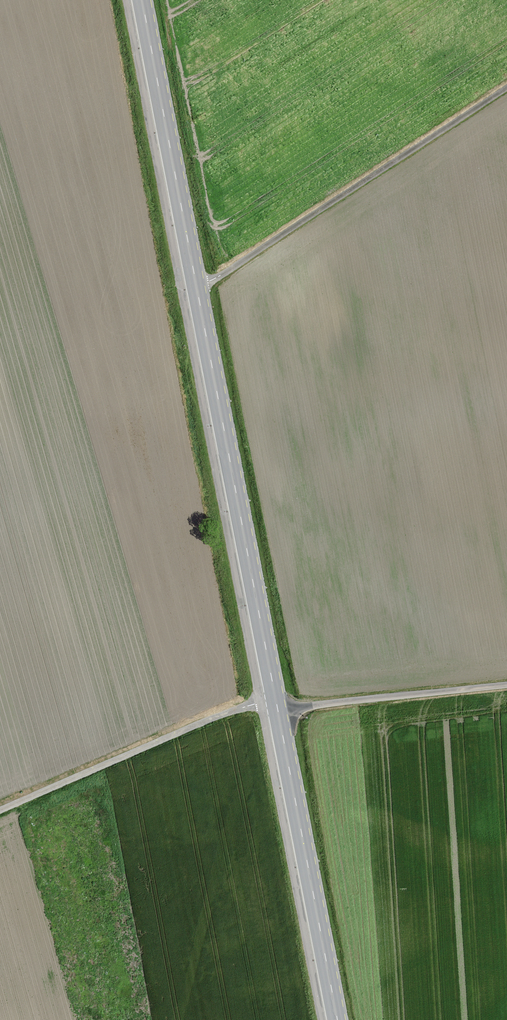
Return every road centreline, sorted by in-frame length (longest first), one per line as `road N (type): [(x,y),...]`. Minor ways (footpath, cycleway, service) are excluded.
road 1 (primary): [(142,0),(277,701)]
road 2 (track): [(196,284),(506,88)]
road 3 (primary): [(278,708),(338,1019)]
road 4 (unclassified): [(0,811),(219,716),(277,701)]
road 5 (unclassified): [(506,685),(278,708)]

